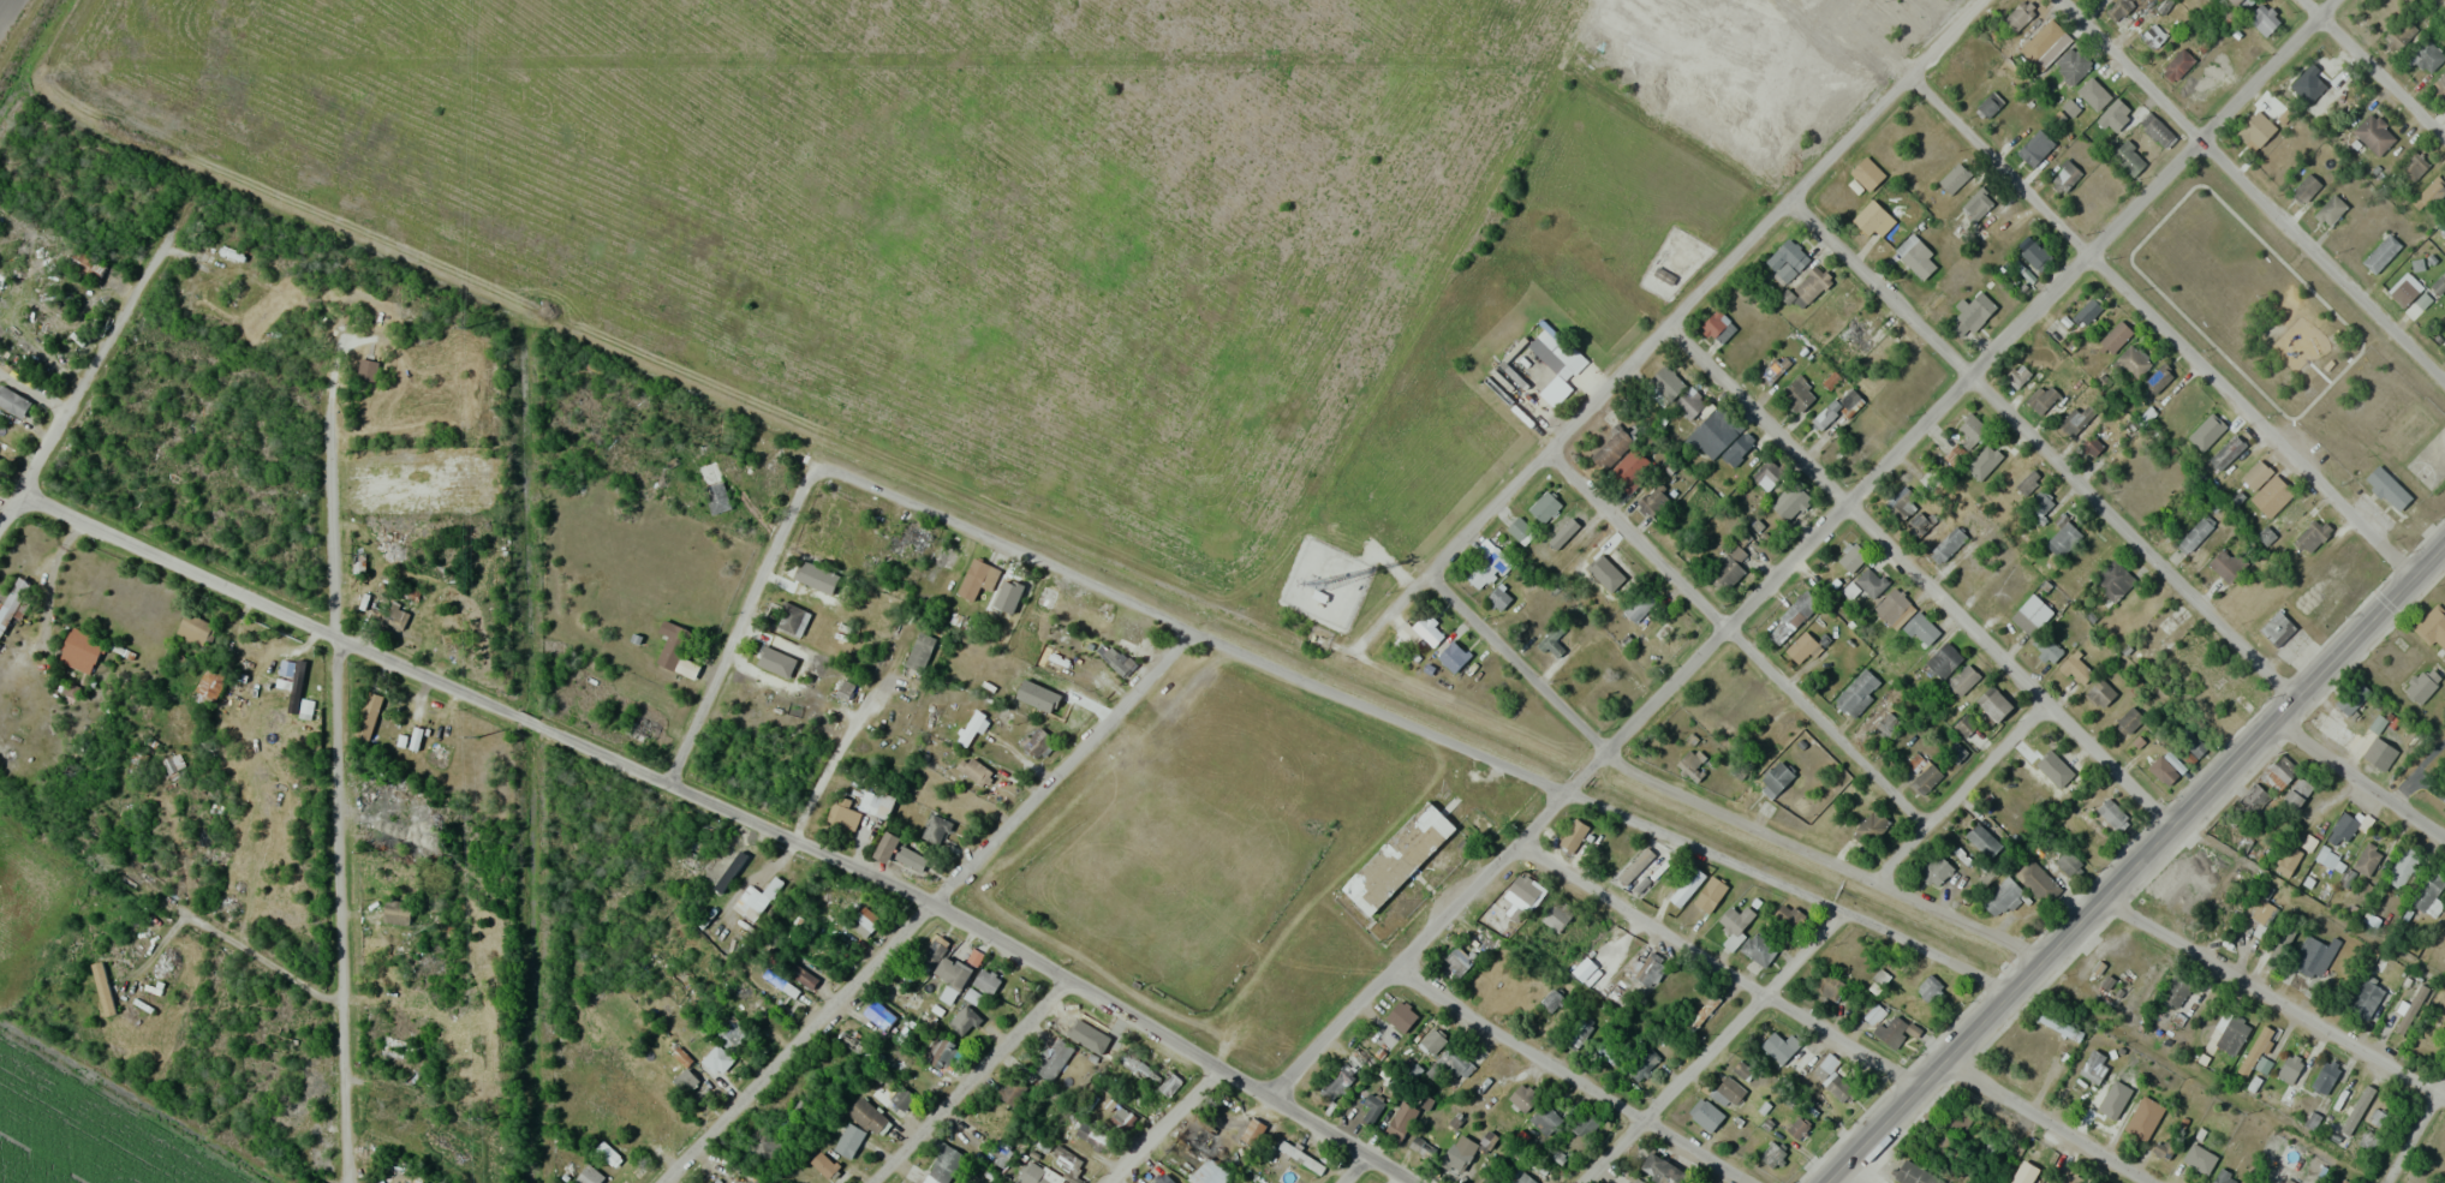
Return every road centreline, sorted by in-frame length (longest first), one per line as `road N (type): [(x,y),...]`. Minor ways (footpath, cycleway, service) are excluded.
road 1 (residential): [(20,494),(341,643),(556,727),(666,789),(1067,978),(1213,1069),(1262,1087),(1408,1182)]
road 2 (residential): [(1262,1087),(1376,956),(1515,854),(1605,749),(1734,628),(2337,0)]
road 3 (residential): [(812,468),(2011,991)]
road 4 (secondary): [(2444,547),(1833,1182)]
road 5 (residential): [(340,349),(345,1014),(355,1182)]
road 6 (residential): [(1429,578),(1990,0)]
road 7 (residential): [(1670,325),(2178,831)]
road 8 (residential): [(1794,198),(2296,706)]
road 9 (residential): [(1913,77),(2417,575)]
road 10 (residential): [(2068,0),(2444,390)]
road 11 (residential): [(1547,453),(1932,829)]
road 12 (residential): [(2046,960),(1618,766),(1605,749)]
road 13 (residential): [(1515,854),(1921,1087)]
road 14 (residential): [(1376,956),(1757,1182)]
road 15 (residential): [(2444,1098),(2107,896)]
road 16 (residential): [(671,1182),(935,914)]
road 17 (residential): [(935,914),(1186,634)]
road 18 (residential): [(1847,918),(1595,1182)]
road 19 (residential): [(666,789),(812,468)]
road 20 (residential): [(162,253),(0,531)]
road 21 (residential): [(99,856),(345,1014)]
road 22 (residential): [(1067,978),(868,1182)]
road 23 (residential): [(2047,703),(1873,884)]
road 24 (residential): [(1429,578),(1605,749)]
road 25 (residential): [(1943,1067),(2148,1182)]
road 26 (residential): [(2308,0),(2444,154)]
road 27 (residential): [(2444,832),(2278,727)]
road 28 (residential): [(1213,1069),(1103,1182)]

